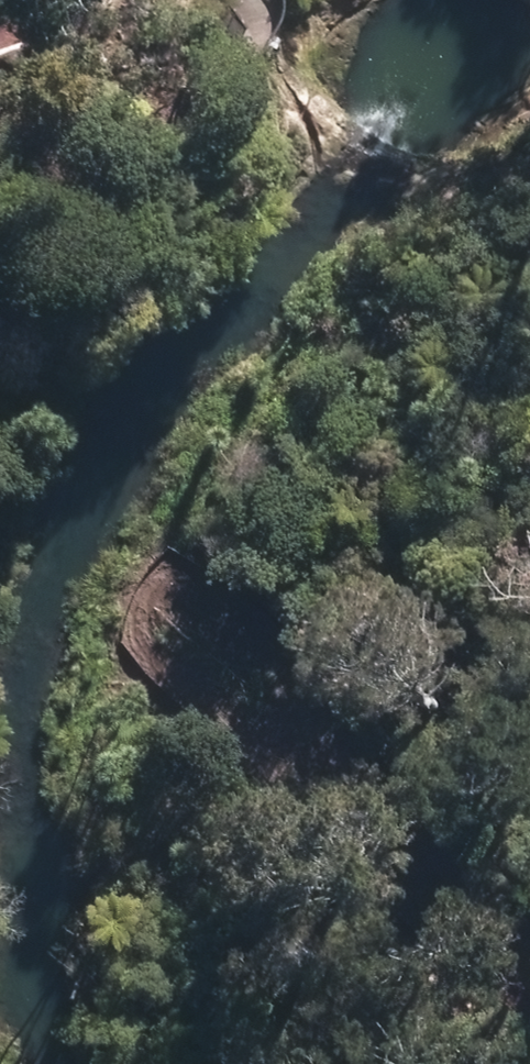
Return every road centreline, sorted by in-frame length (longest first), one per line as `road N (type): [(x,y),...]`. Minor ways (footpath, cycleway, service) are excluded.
road 1 (motorway): [(267,1063),(128,0)]
road 2 (motorway): [(392,0),(519,1063)]

